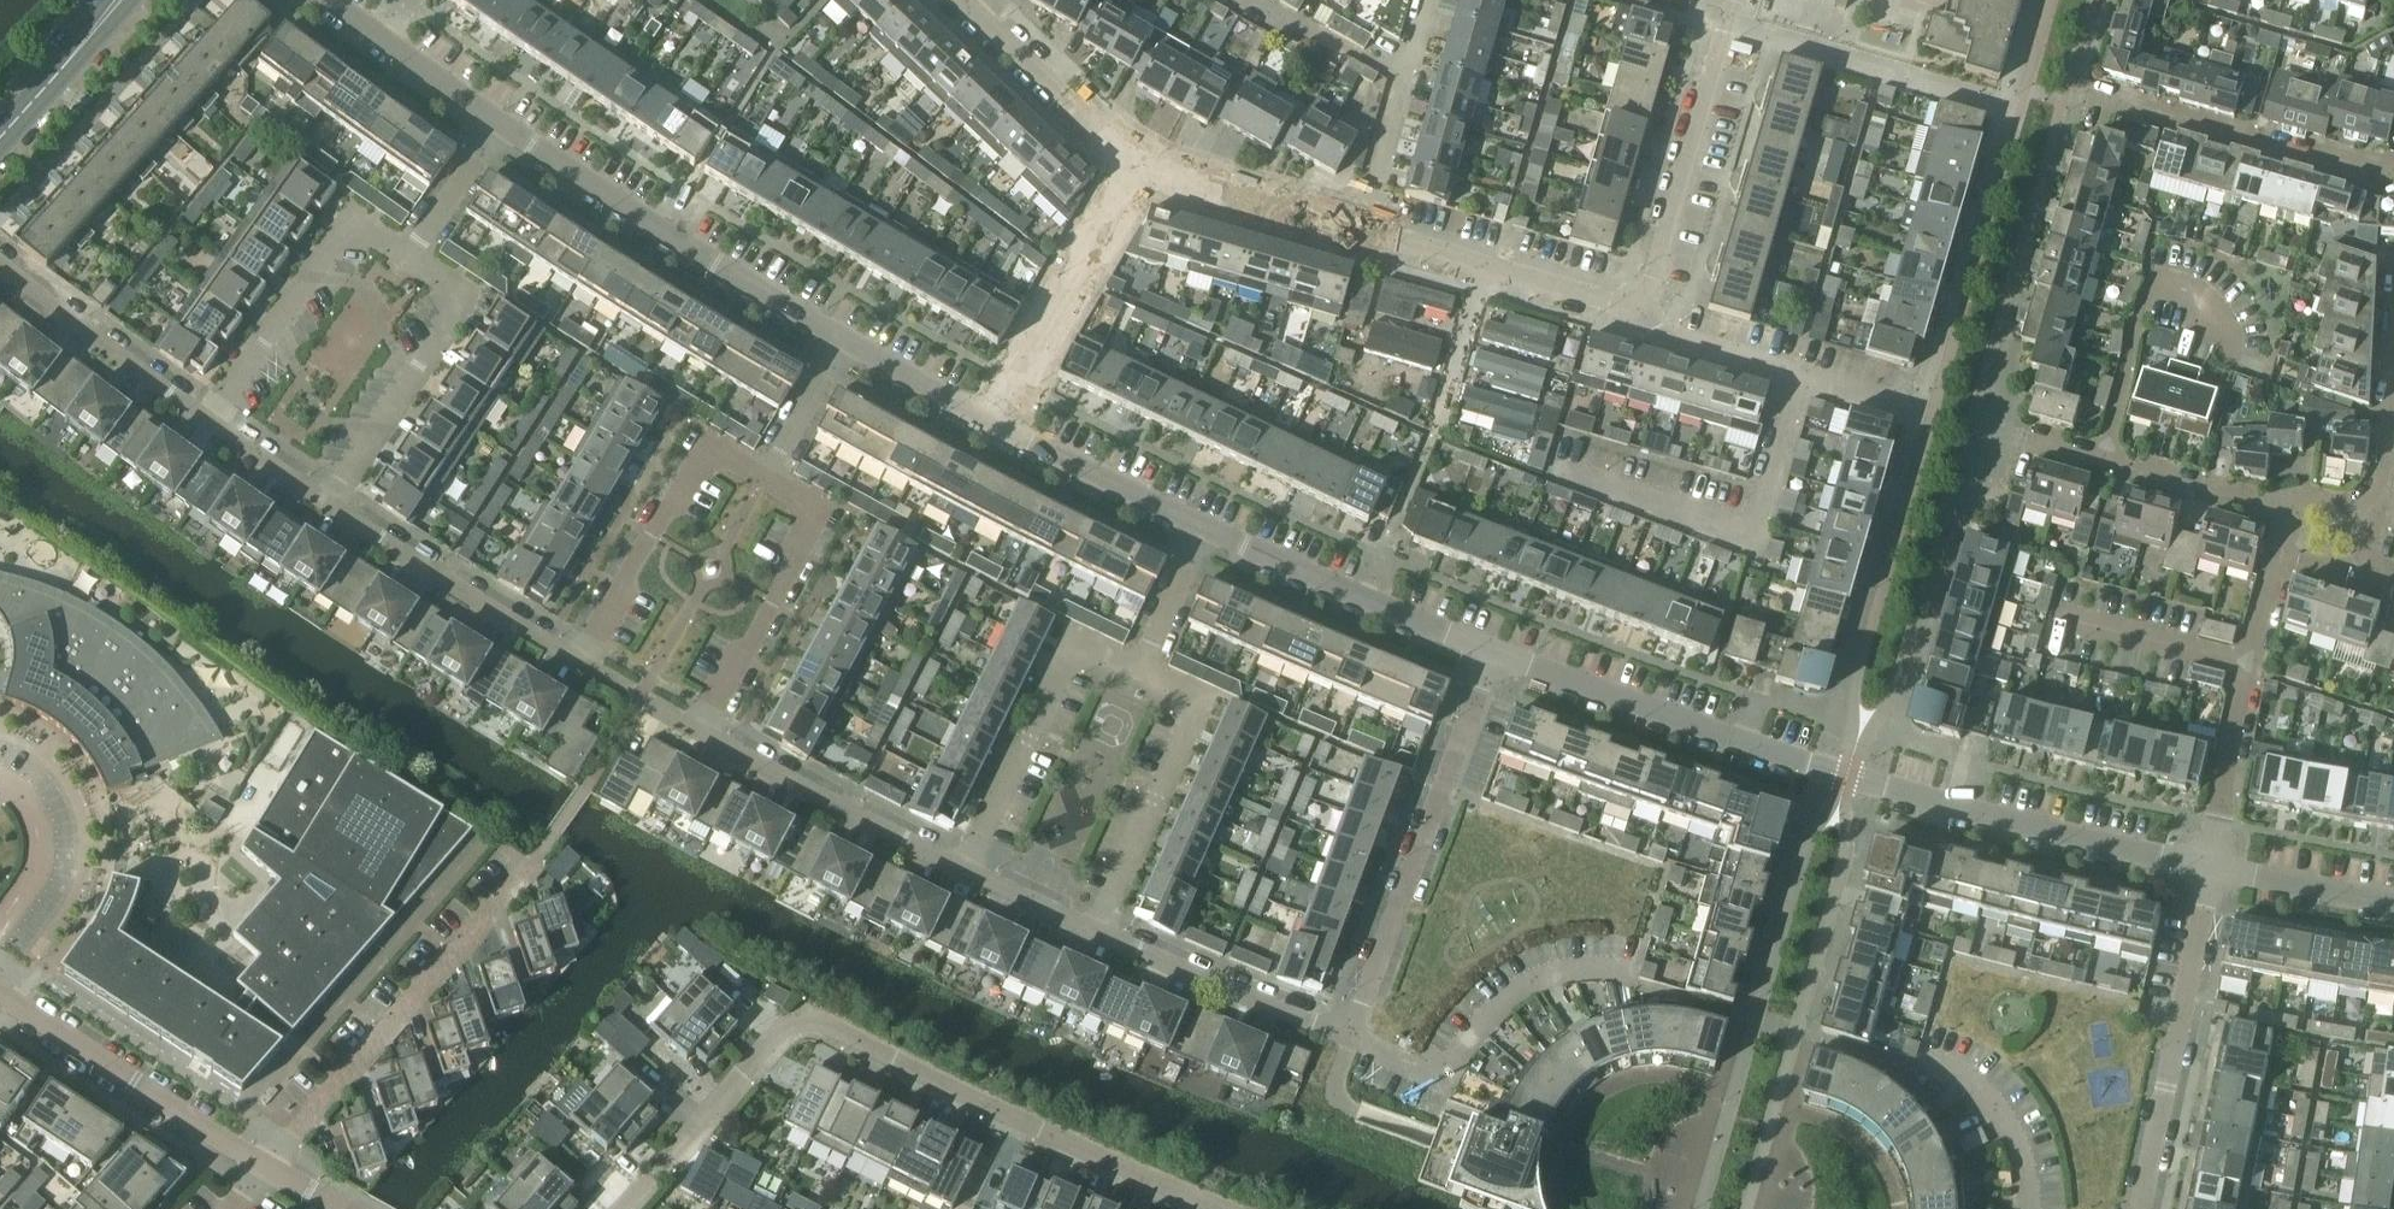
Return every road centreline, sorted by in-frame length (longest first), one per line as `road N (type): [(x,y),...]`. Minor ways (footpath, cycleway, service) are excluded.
road 1 (residential): [(2211,870),(1846,777),(1492,654)]
road 2 (residential): [(1221,1208),(804,1022),(779,1038),(628,1208)]
road 3 (residential): [(268,1166),(544,851)]
road 4 (residential): [(1492,654),(1350,1038)]
road 5 (residential): [(844,342),(502,124)]
road 6 (residential): [(1802,377),(1758,531),(1748,536),(1556,467)]
road 7 (residential): [(2143,1208),(2211,870)]
road 8 (residential): [(1350,1038),(1440,1071),(1493,1010),(1536,985),(1579,973),(1633,971)]
road 9 (residential): [(2211,870),(2250,663),(2282,554)]
road 10 (residential): [(1141,668),(1088,644),(1072,650),(964,872)]
road 11 (residential): [(1095,932),(1195,704),(1190,691),(1141,668)]
road 12 (residential): [(268,1166),(0,1002)]
road 13 (residential): [(1492,654),(1205,531)]
road 14 (residential): [(322,503),(457,310),(449,281),(415,251)]
road 15 (residential): [(415,251),(377,233),(354,232),(337,242),(207,424)]
road 16 (residential): [(2019,109),(1724,24)]
road 17 (residential): [(699,733),(812,531),(799,500),(765,478)]
road 18 (residential): [(964,872),(699,733)]
road 19 (residential): [(576,656),(322,503)]
road 20 (residential): [(765,478),(731,462),(691,471),(576,656)]
road 21 (residential): [(2393,165),(2350,168),(2106,100)]
road 22 (residential): [(995,425),(1134,166)]
road 23 (residential): [(1724,24),(1640,302)]
road 24 (residential): [(1640,302),(1626,306),(1364,232)]
road 25 (residential): [(1350,1038),(1095,932)]
road 26 (residential): [(2286,516),(2022,441)]
road 27 (residential): [(207,424),(0,267)]
road 28 (residential): [(1364,232),(1134,166)]
road 29 (residential): [(1205,531),(995,425)]
road 30 (residential): [(1134,166),(974,10)]
road 31 (residential): [(2028,1208),(2023,1164),(1995,1110),(1976,1088),(1926,1060)]
road 32 (residential): [(1640,302),(1657,334),(1802,377)]
road 33 (residential): [(1236,0),(1405,78)]
road 34 (residential): [(2393,904),(2211,870)]
road 35 (residential): [(0,930),(39,866),(42,843),(35,817),(0,783)]
road 36 (residential): [(995,425),(844,342)]
road 37 (residential): [(1364,232),(1405,78)]
road 38 (residential): [(765,478),(844,342)]
road 39 (residential): [(415,251),(502,124)]
road 40 (tertiary): [(100,22),(0,138)]
road 41 (residential): [(502,124),(378,35)]
road 42 (residential): [(1141,668),(1205,531)]
road 43 (residential): [(699,733),(576,656)]
road 44 (residential): [(1095,932),(964,872)]
road 45 (residential): [(322,503),(207,424)]

